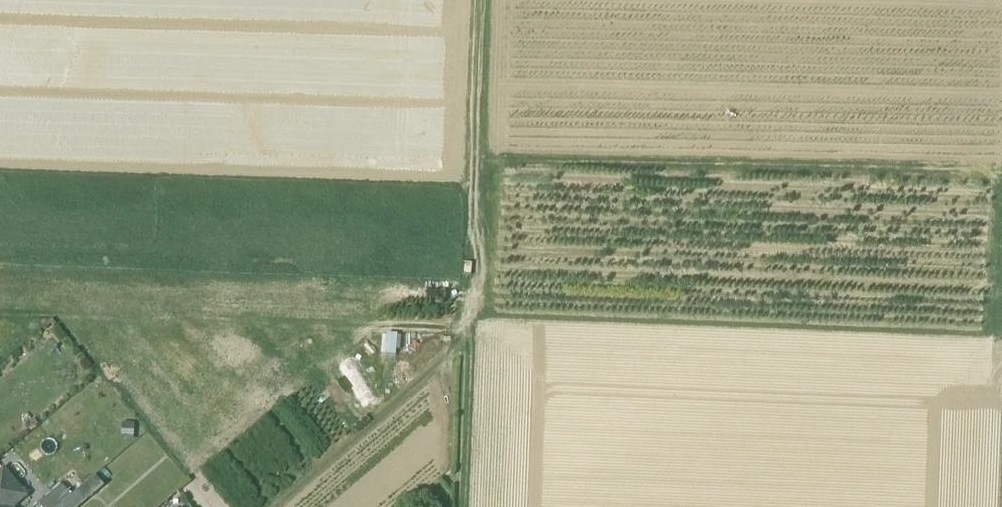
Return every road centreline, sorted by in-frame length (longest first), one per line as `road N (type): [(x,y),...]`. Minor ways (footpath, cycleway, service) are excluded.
road 1 (track): [(494,0),(477,506)]

